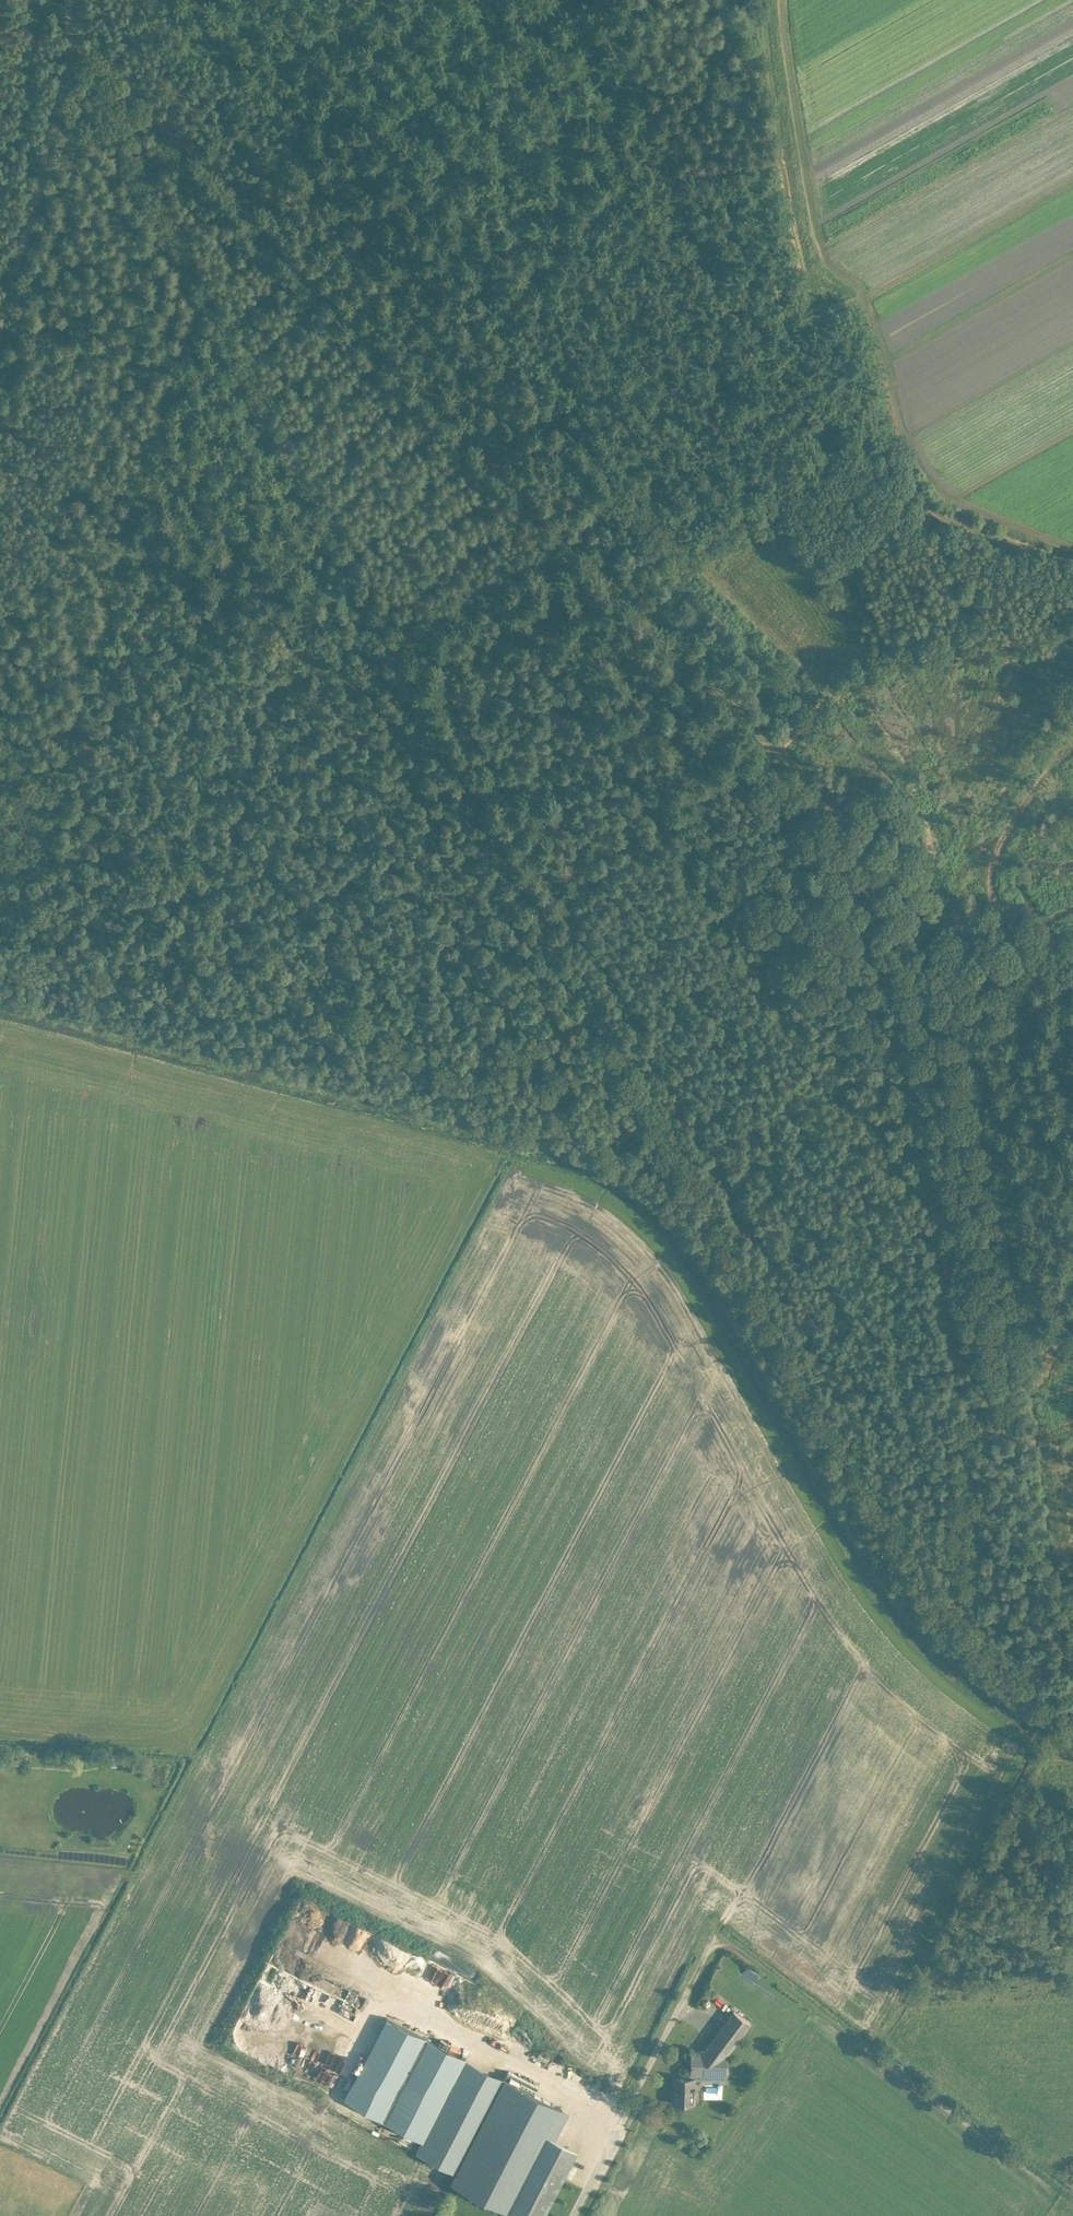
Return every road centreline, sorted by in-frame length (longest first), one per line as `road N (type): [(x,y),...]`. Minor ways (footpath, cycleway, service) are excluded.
road 1 (track): [(773,747),(856,828),(969,1372),(956,1580),(934,1615)]
road 2 (track): [(794,289),(914,506),(1072,565)]
road 3 (unclassified): [(558,2215),(713,1920)]
road 4 (unclassified): [(0,305),(58,88),(68,0)]

